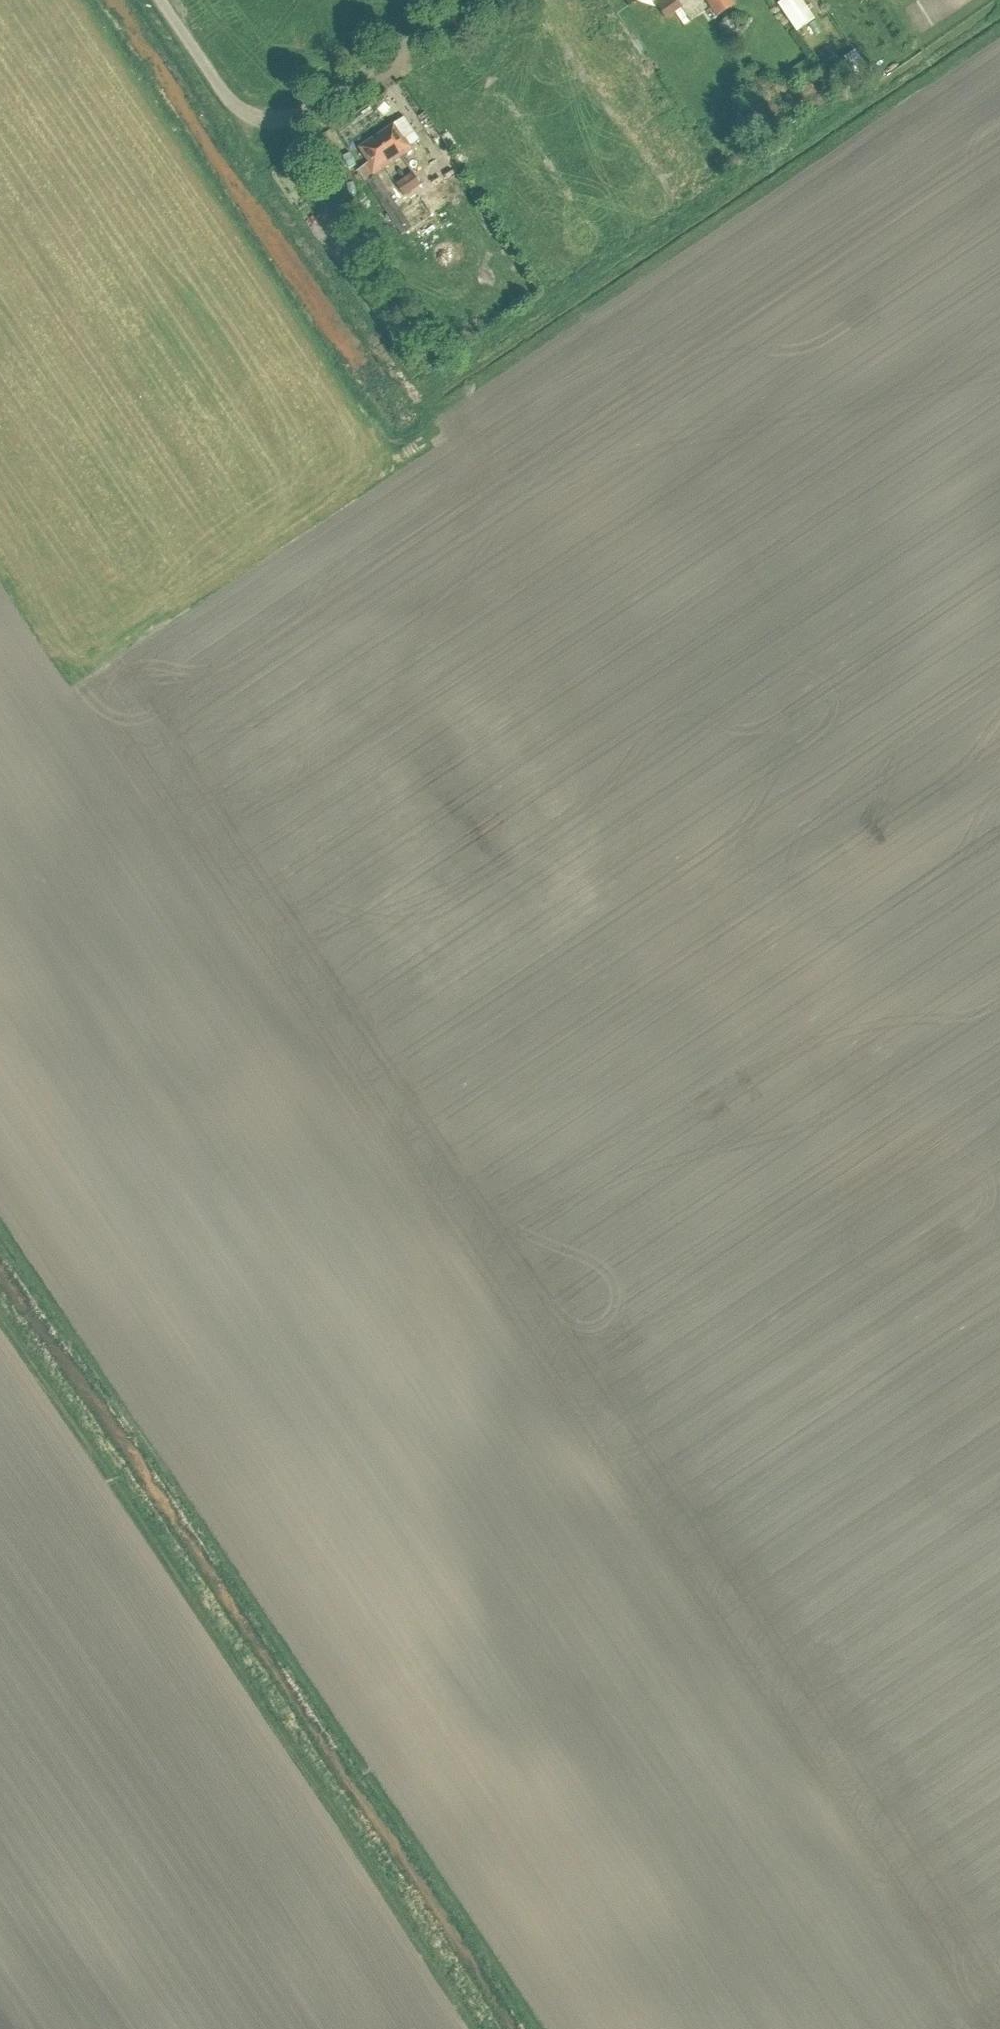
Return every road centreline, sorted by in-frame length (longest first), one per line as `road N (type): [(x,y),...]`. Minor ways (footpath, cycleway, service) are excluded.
road 1 (residential): [(470,0),(305,110),(262,119),(232,100),(164,0)]

